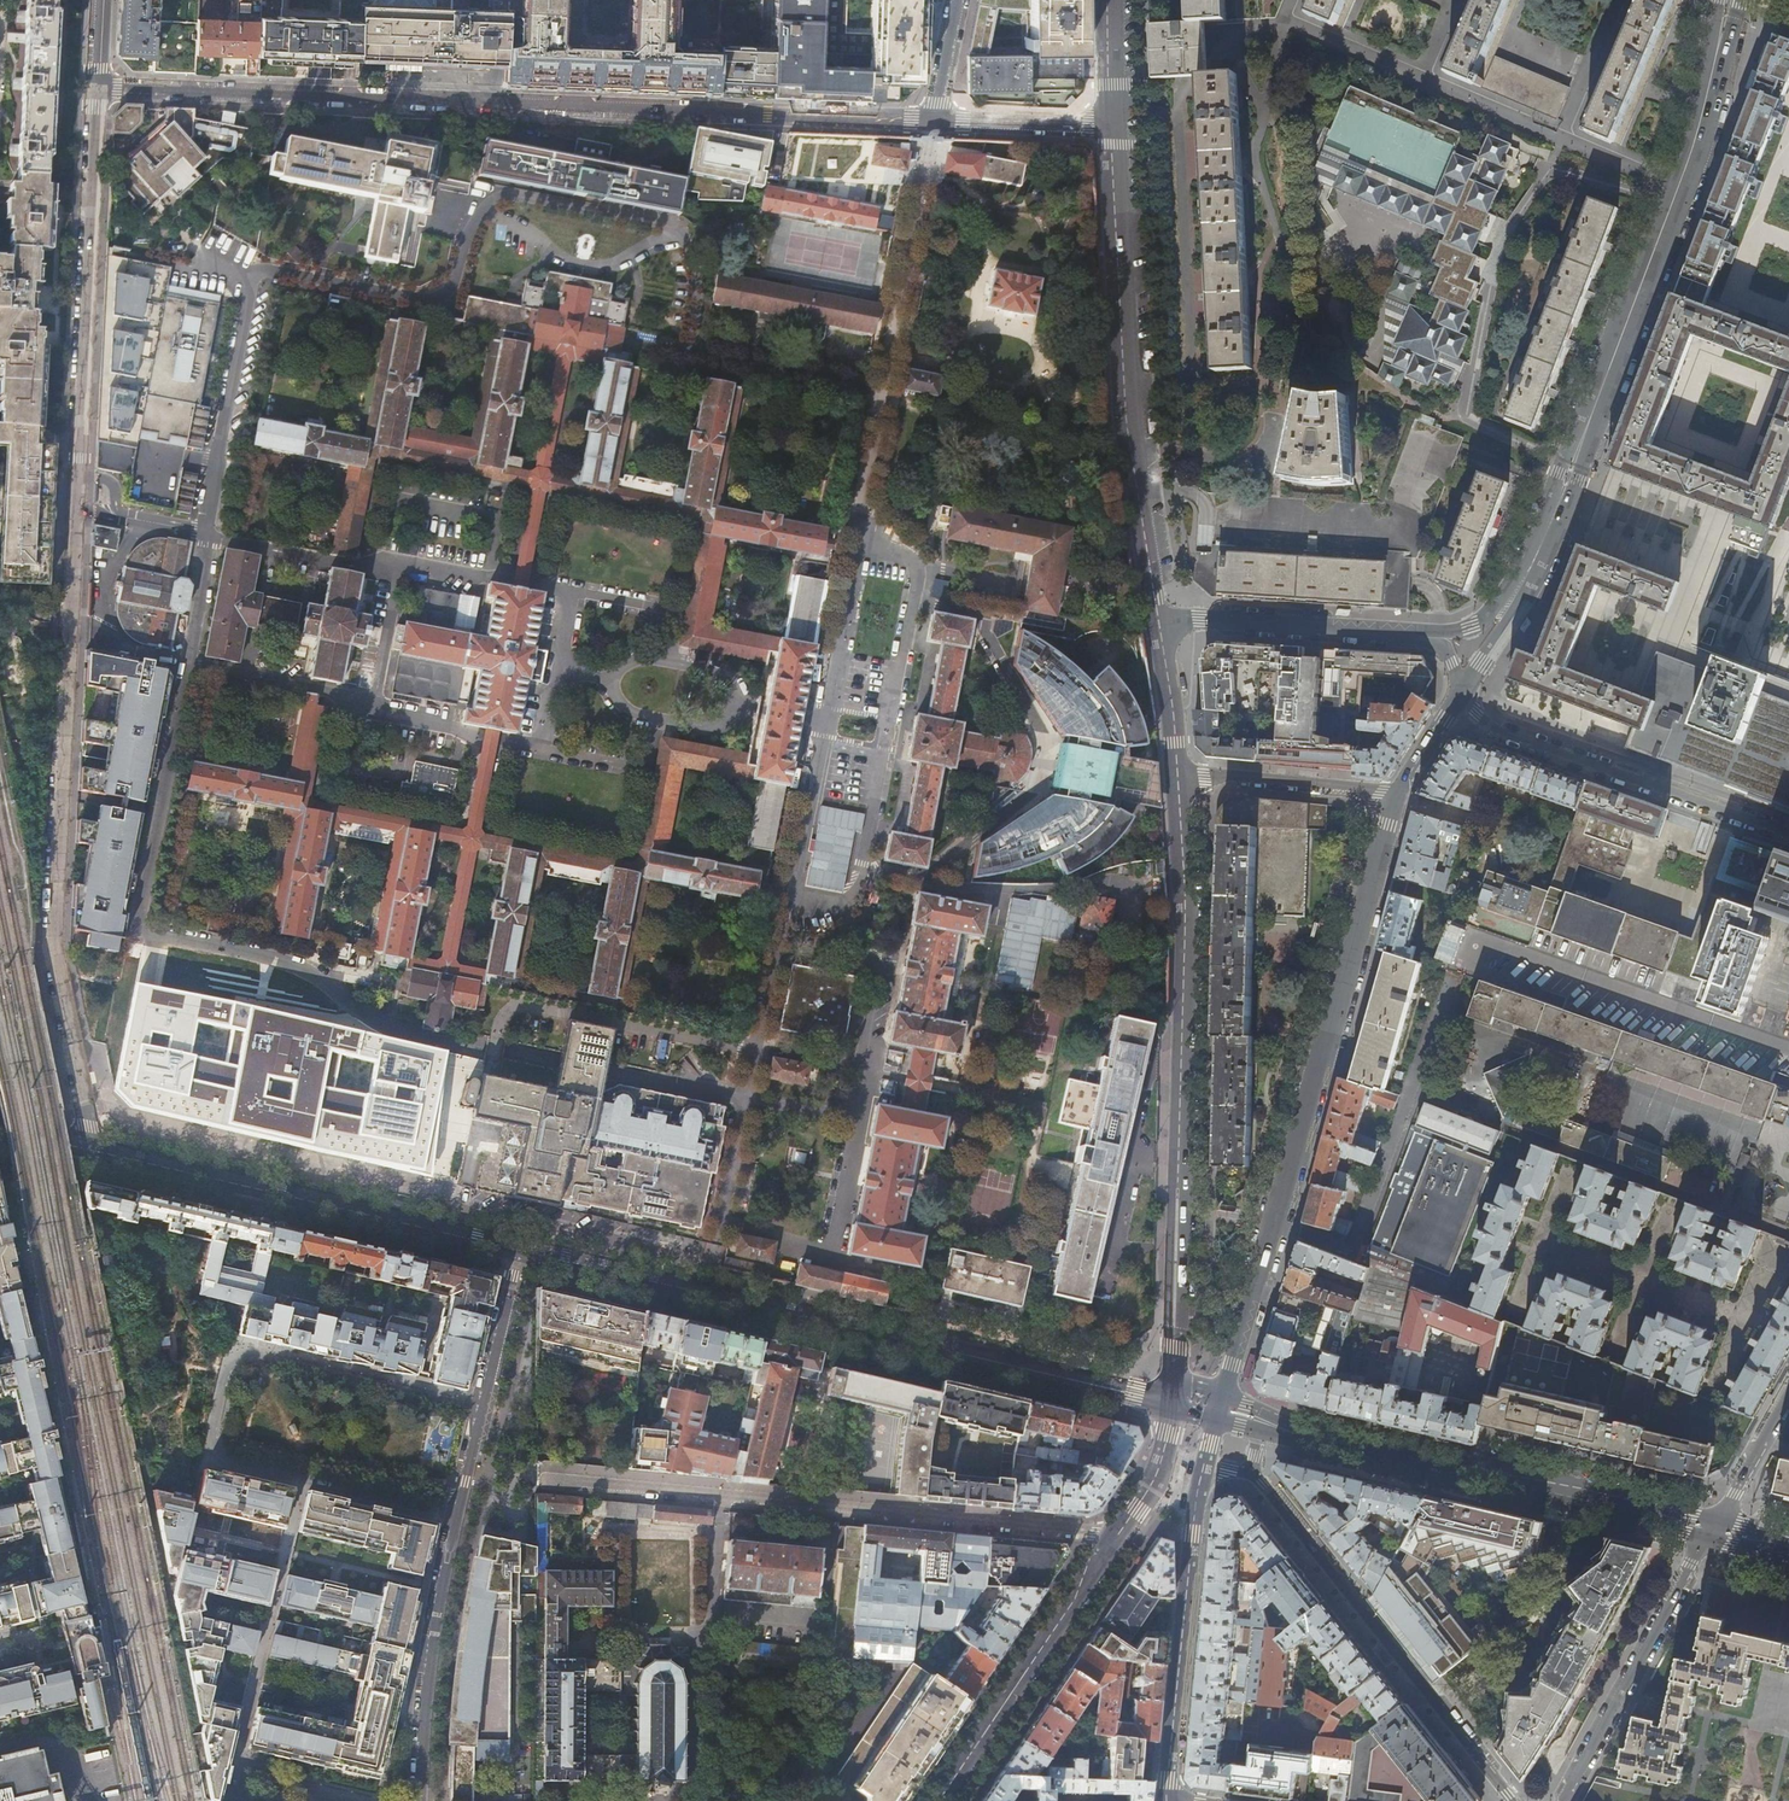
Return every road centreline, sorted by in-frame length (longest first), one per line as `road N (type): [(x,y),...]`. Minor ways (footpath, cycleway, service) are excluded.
road 1 (residential): [(92,1150),(56,946),(97,87)]
road 2 (residential): [(933,121),(97,87)]
road 3 (secondary): [(517,1249),(1170,1403)]
road 4 (tertiary): [(1178,772),(1188,937),(1170,1403)]
road 5 (tertiary): [(1223,1398),(1401,793)]
road 6 (tertiary): [(1735,0),(1704,120),(1530,570)]
road 7 (residential): [(482,1409),(245,1357),(230,1366),(214,1428),(215,1458),(457,1517)]
road 8 (residential): [(540,1481),(1118,1536)]
road 9 (tertiary): [(1117,125),(1132,431),(1160,616)]
road 10 (secondary): [(92,1150),(517,1249)]
road 11 (secondary): [(1714,1528),(1302,1435)]
road 12 (residential): [(1252,1475),(1514,1800)]
road 13 (residential): [(1788,831),(1493,727),(1459,698)]
road 14 (tertiary): [(1168,1797),(1205,1465)]
road 15 (tertiary): [(1118,1536),(938,1800)]
road 16 (residential): [(1714,1528),(1562,1800)]
road 17 (residential): [(420,1800),(435,1625),(457,1517)]
road 18 (tertiary): [(1438,638),(1160,616)]
road 19 (residential): [(1178,772),(1401,793)]
road 20 (residential): [(1117,125),(933,121)]
road 21 (residential): [(482,1409),(517,1249)]
road 22 (tertiary): [(1160,616),(1178,772)]
road 23 (residential): [(1788,1399),(1714,1528)]
road 24 (tertiary): [(1459,698),(1530,570)]
road 25 (tertiary): [(1170,1403),(1158,1470),(1118,1536)]
road 26 (tertiary): [(1115,0),(1117,125)]
road 27 (residential): [(957,0),(933,121)]

